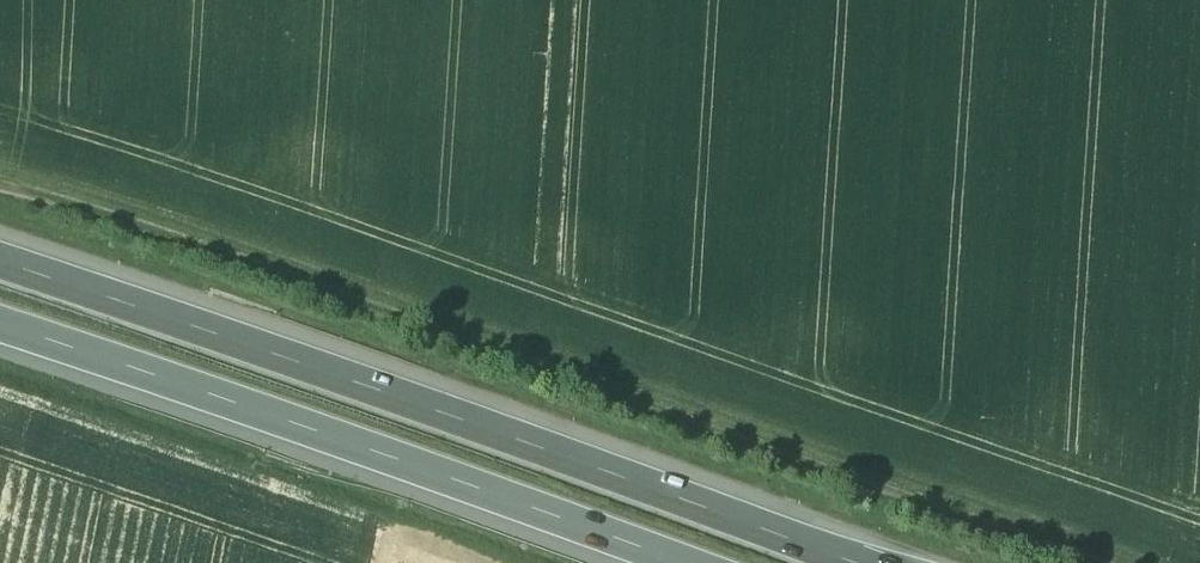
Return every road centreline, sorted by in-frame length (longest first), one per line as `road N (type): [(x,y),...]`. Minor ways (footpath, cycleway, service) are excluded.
road 1 (track): [(1084,562),(0,194)]
road 2 (motorway): [(850,562),(0,265)]
road 3 (motorway): [(0,334),(667,562)]

